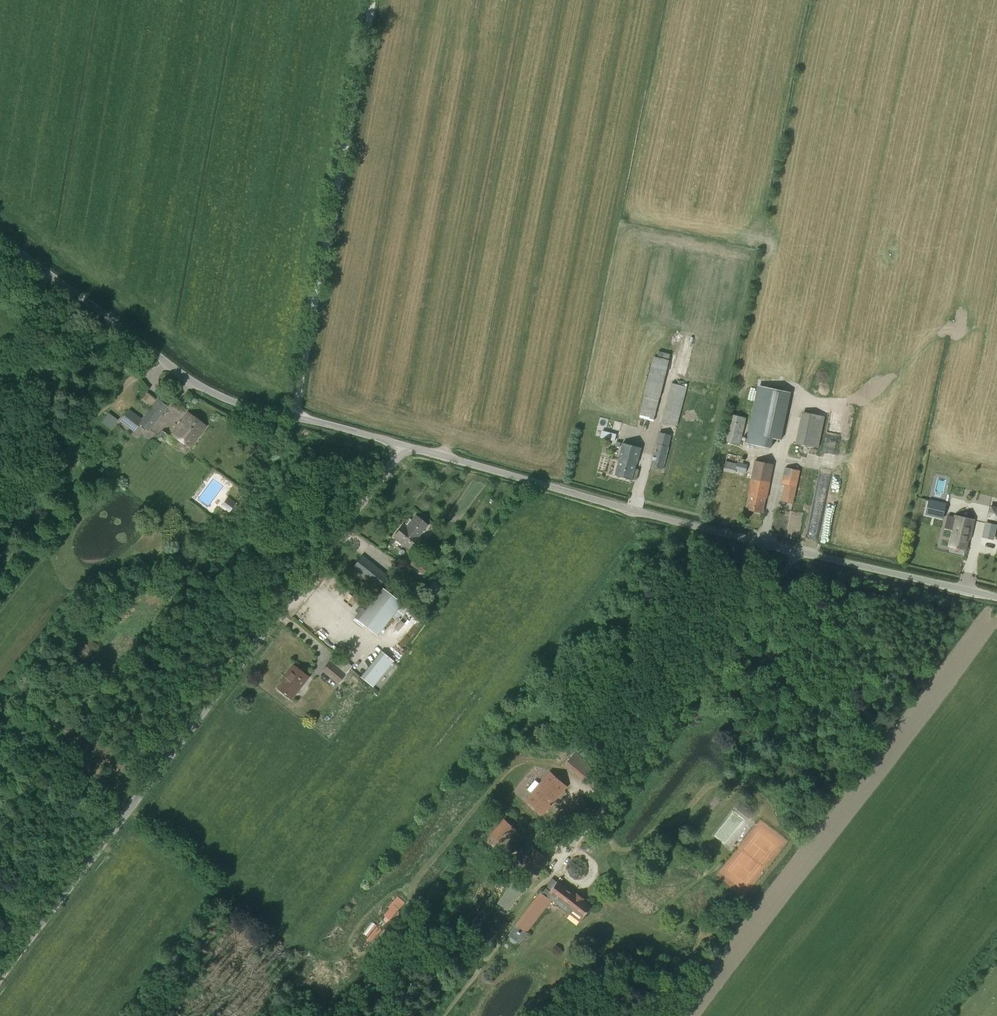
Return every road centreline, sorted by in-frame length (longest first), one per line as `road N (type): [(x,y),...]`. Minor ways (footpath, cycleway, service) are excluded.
road 1 (unclassified): [(0,976),(404,446)]
road 2 (unclassified): [(996,597),(404,446)]
road 3 (unclassified): [(404,446),(221,396),(0,235)]
road 4 (track): [(294,417),(372,0)]
road 5 (track): [(409,888),(515,764),(546,764),(608,801)]

